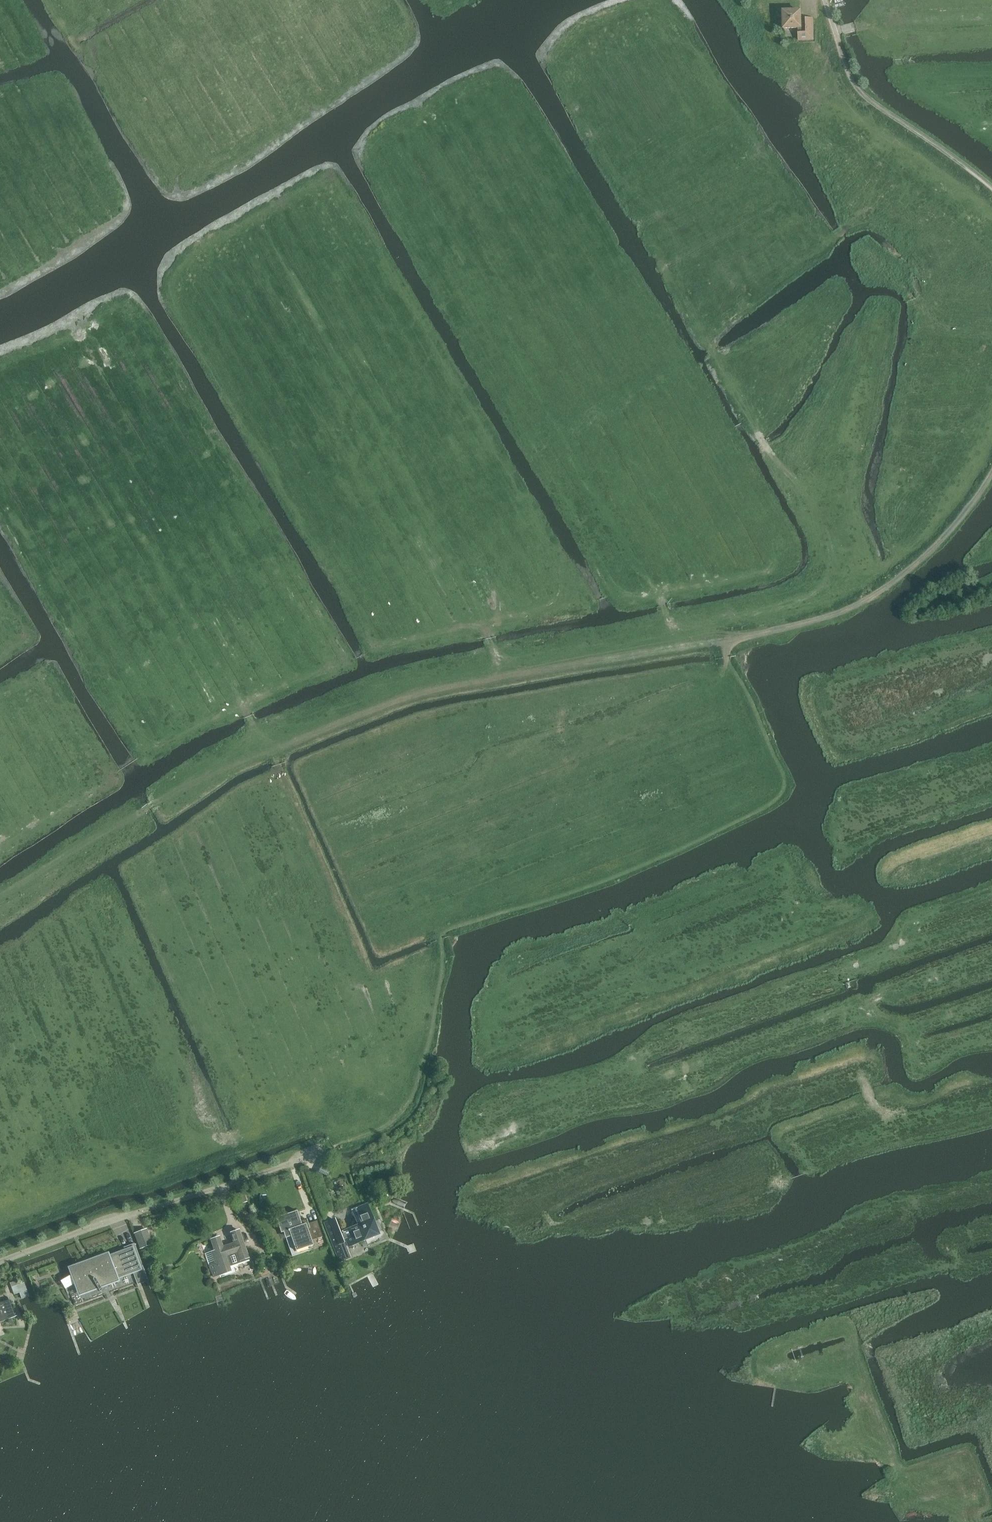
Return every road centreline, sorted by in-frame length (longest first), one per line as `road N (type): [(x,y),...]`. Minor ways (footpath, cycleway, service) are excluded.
road 1 (unclassified): [(0,1262),(318,1155)]
road 2 (track): [(726,643),(868,600),(951,530),(991,473)]
road 3 (unclassified): [(991,187),(862,93),(828,0)]
road 4 (track): [(502,673),(726,643)]
road 5 (track): [(486,625),(502,673),(399,694)]

